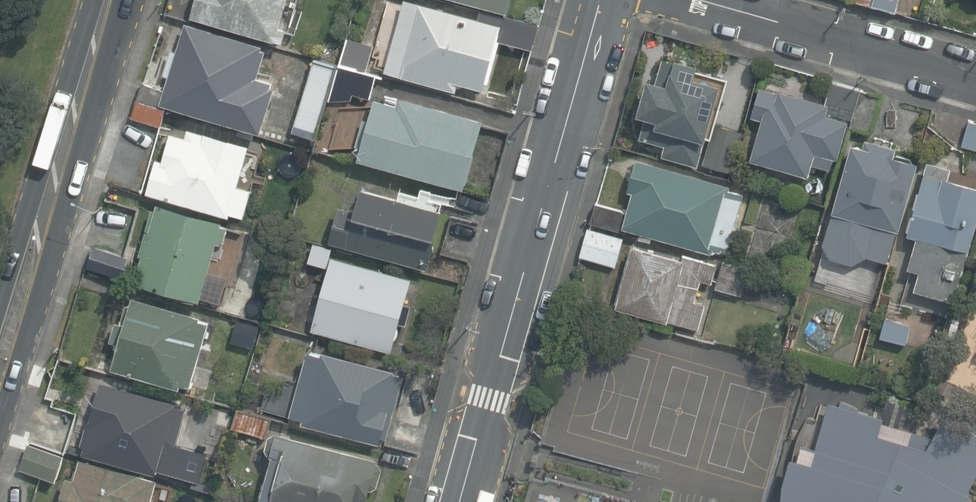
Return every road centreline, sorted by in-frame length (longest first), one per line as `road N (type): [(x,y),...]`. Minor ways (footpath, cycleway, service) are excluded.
road 1 (tertiary): [(602,0),(459,501)]
road 2 (trunk): [(110,0),(0,363)]
road 3 (residential): [(713,0),(975,71)]

